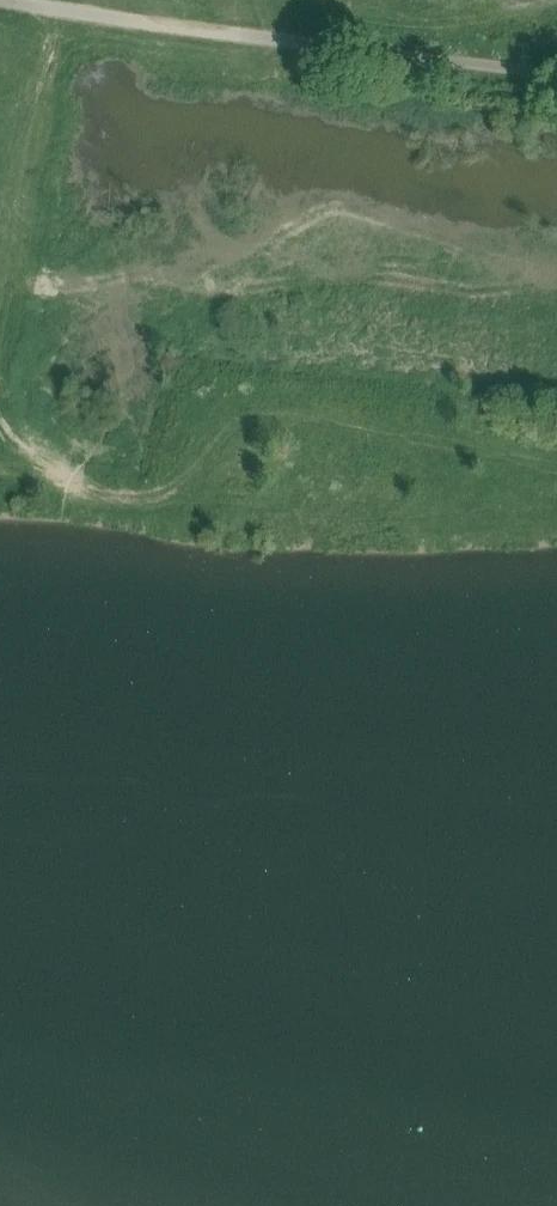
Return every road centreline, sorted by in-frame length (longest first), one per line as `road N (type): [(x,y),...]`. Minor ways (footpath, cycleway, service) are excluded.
road 1 (unclassified): [(22,0),(556,75)]

